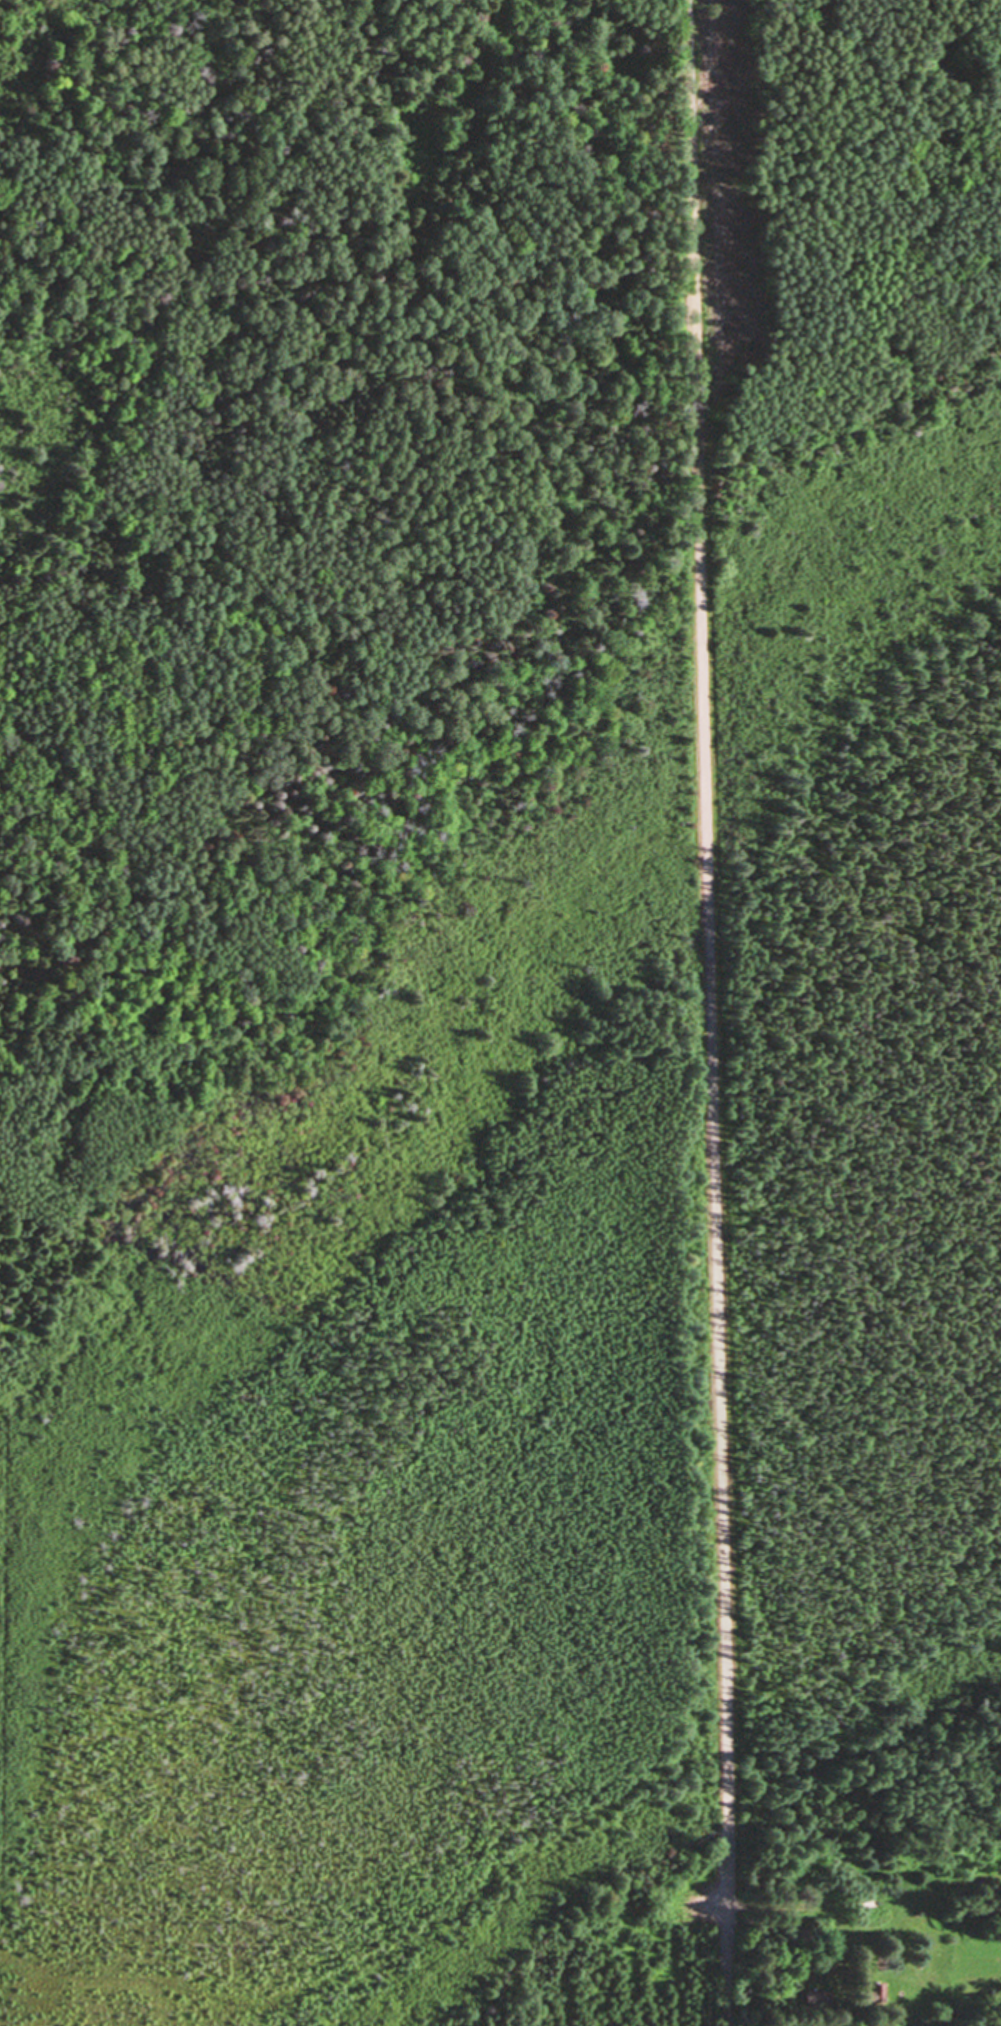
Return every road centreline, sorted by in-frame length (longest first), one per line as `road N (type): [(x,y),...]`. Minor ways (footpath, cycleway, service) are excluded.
road 1 (residential): [(736,2025),(689,0)]

